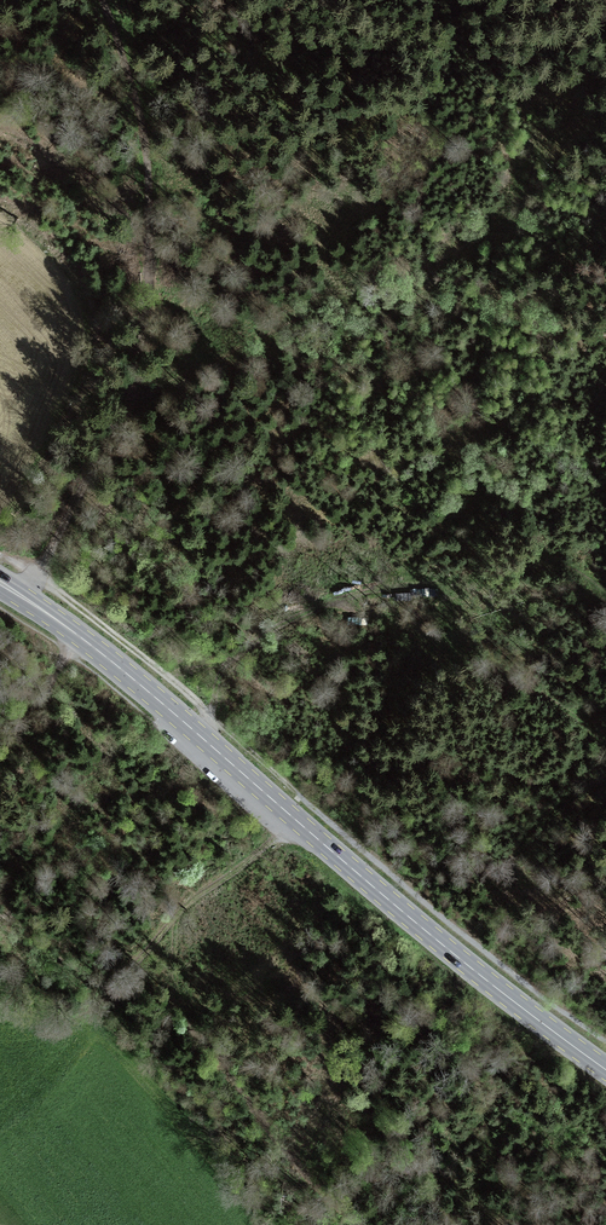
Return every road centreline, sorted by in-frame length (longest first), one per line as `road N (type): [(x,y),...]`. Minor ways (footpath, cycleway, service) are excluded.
road 1 (primary): [(605,1070),(402,912),(126,673),(0,583)]
road 2 (track): [(105,0),(150,152),(148,300),(123,408),(23,597)]
road 3 (track): [(605,614),(529,576),(500,575),(308,620),(238,665),(202,737)]
road 4 (track): [(76,634),(0,750)]

